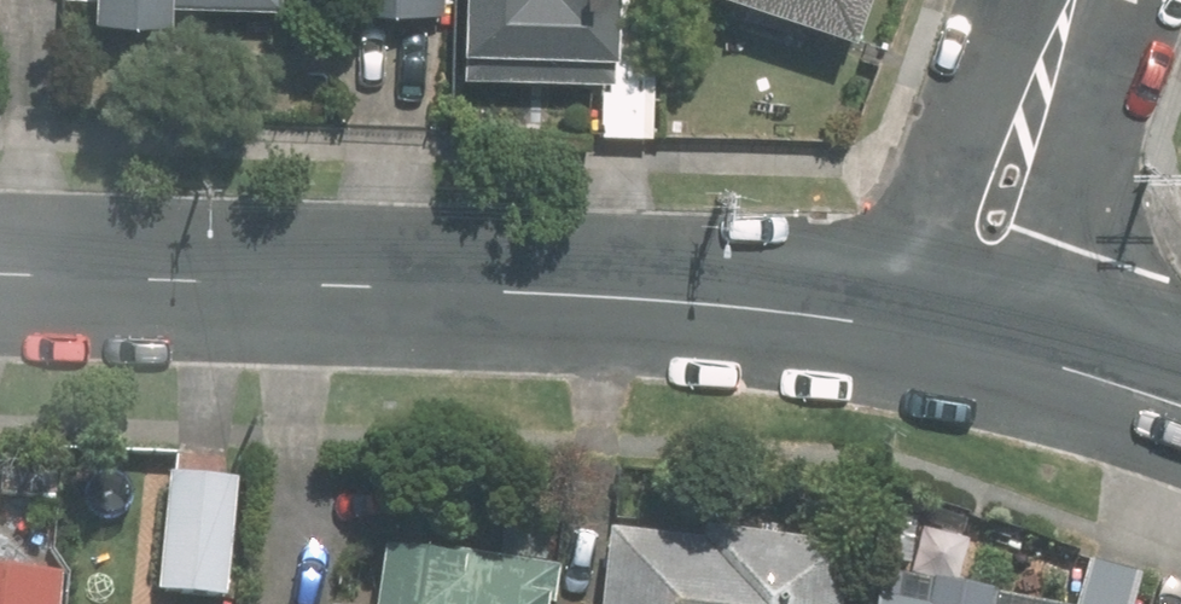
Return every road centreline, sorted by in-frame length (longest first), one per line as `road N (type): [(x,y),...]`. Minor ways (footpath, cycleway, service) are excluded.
road 1 (tertiary): [(878,321),(710,302),(0,273)]
road 2 (residential): [(878,321),(967,127),(1059,0)]
road 3 (residential): [(1089,0),(1087,143),(1043,360)]
road 4 (tertiary): [(1043,360),(878,321)]
road 5 (tertiary): [(1180,405),(1043,360)]

